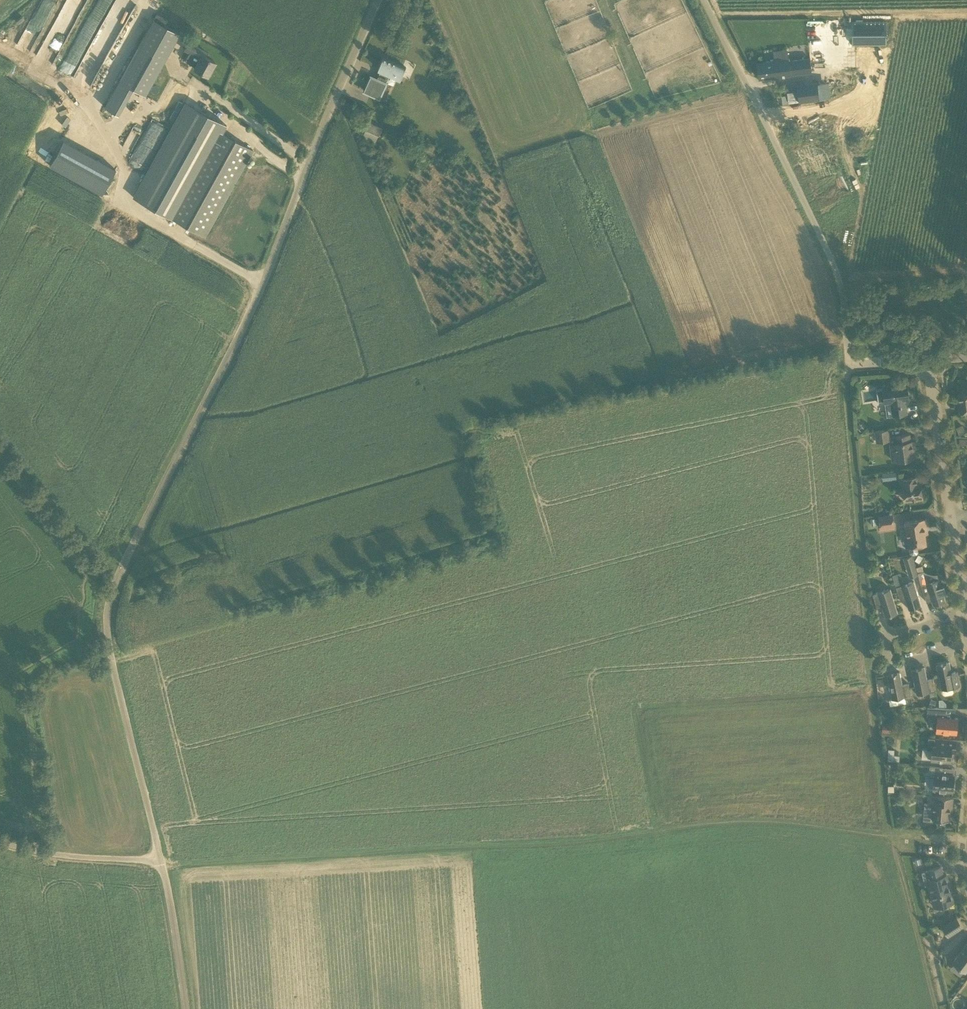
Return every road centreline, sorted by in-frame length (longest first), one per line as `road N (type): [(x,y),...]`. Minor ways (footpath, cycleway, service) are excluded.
road 1 (unclassified): [(161,867),(105,624),(113,590),(238,351),(389,0)]
road 2 (track): [(892,836),(732,822),(572,842),(161,867)]
road 3 (unclassified): [(849,363),(831,257),(704,0)]
road 4 (residential): [(966,655),(896,667),(888,653),(889,635),(966,609)]
road 5 (track): [(892,836),(936,1008)]
road 6 (unclassified): [(161,867),(58,858),(0,842)]
road 7 (residential): [(951,514),(927,363)]
road 8 (unclassified): [(185,1008),(161,867)]

